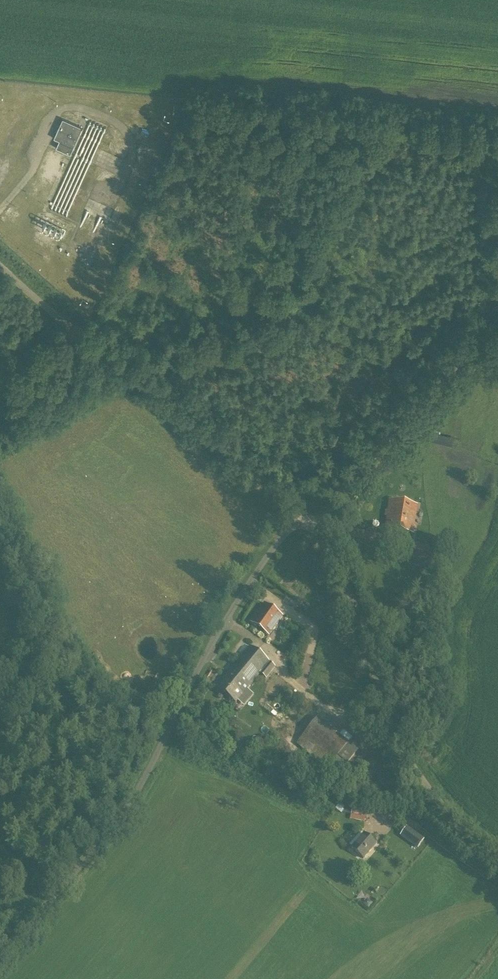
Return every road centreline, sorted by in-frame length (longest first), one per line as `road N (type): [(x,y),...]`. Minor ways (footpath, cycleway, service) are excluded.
road 1 (tertiary): [(0,957),(145,776),(229,613),(301,514)]
road 2 (tertiary): [(301,514),(0,264)]
road 3 (unclassified): [(497,854),(449,817),(388,724),(352,600),(311,525)]
road 4 (unclassified): [(311,525),(497,308)]

